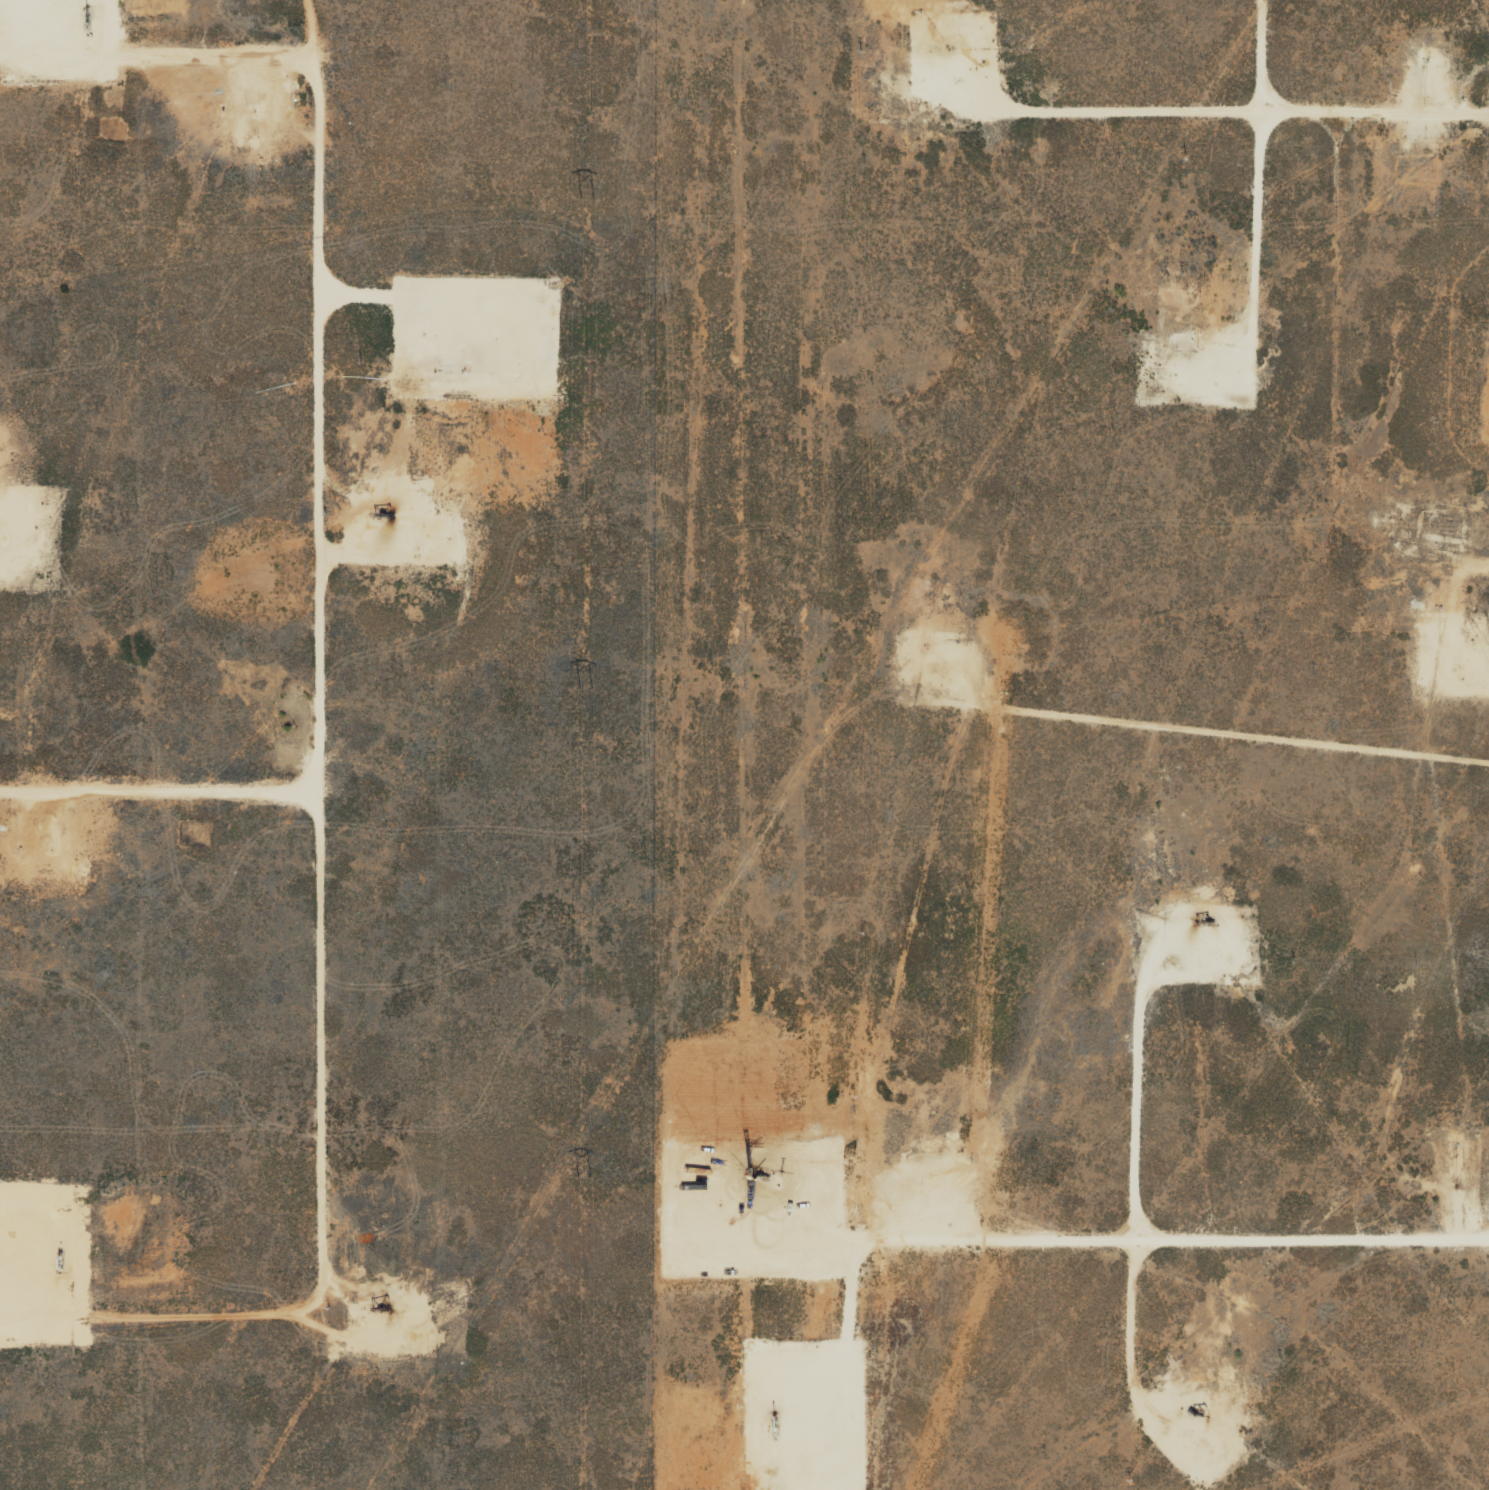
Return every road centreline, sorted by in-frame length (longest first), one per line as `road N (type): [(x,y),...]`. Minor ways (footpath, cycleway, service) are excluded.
road 1 (track): [(0,66),(256,57),(322,92),(352,780),(352,1208),(296,1447),(261,1489)]
road 2 (track): [(918,1256),(1488,1240)]
road 3 (track): [(1488,105),(987,118)]
road 4 (track): [(1488,734),(1010,735)]
road 5 (track): [(0,775),(352,780)]

